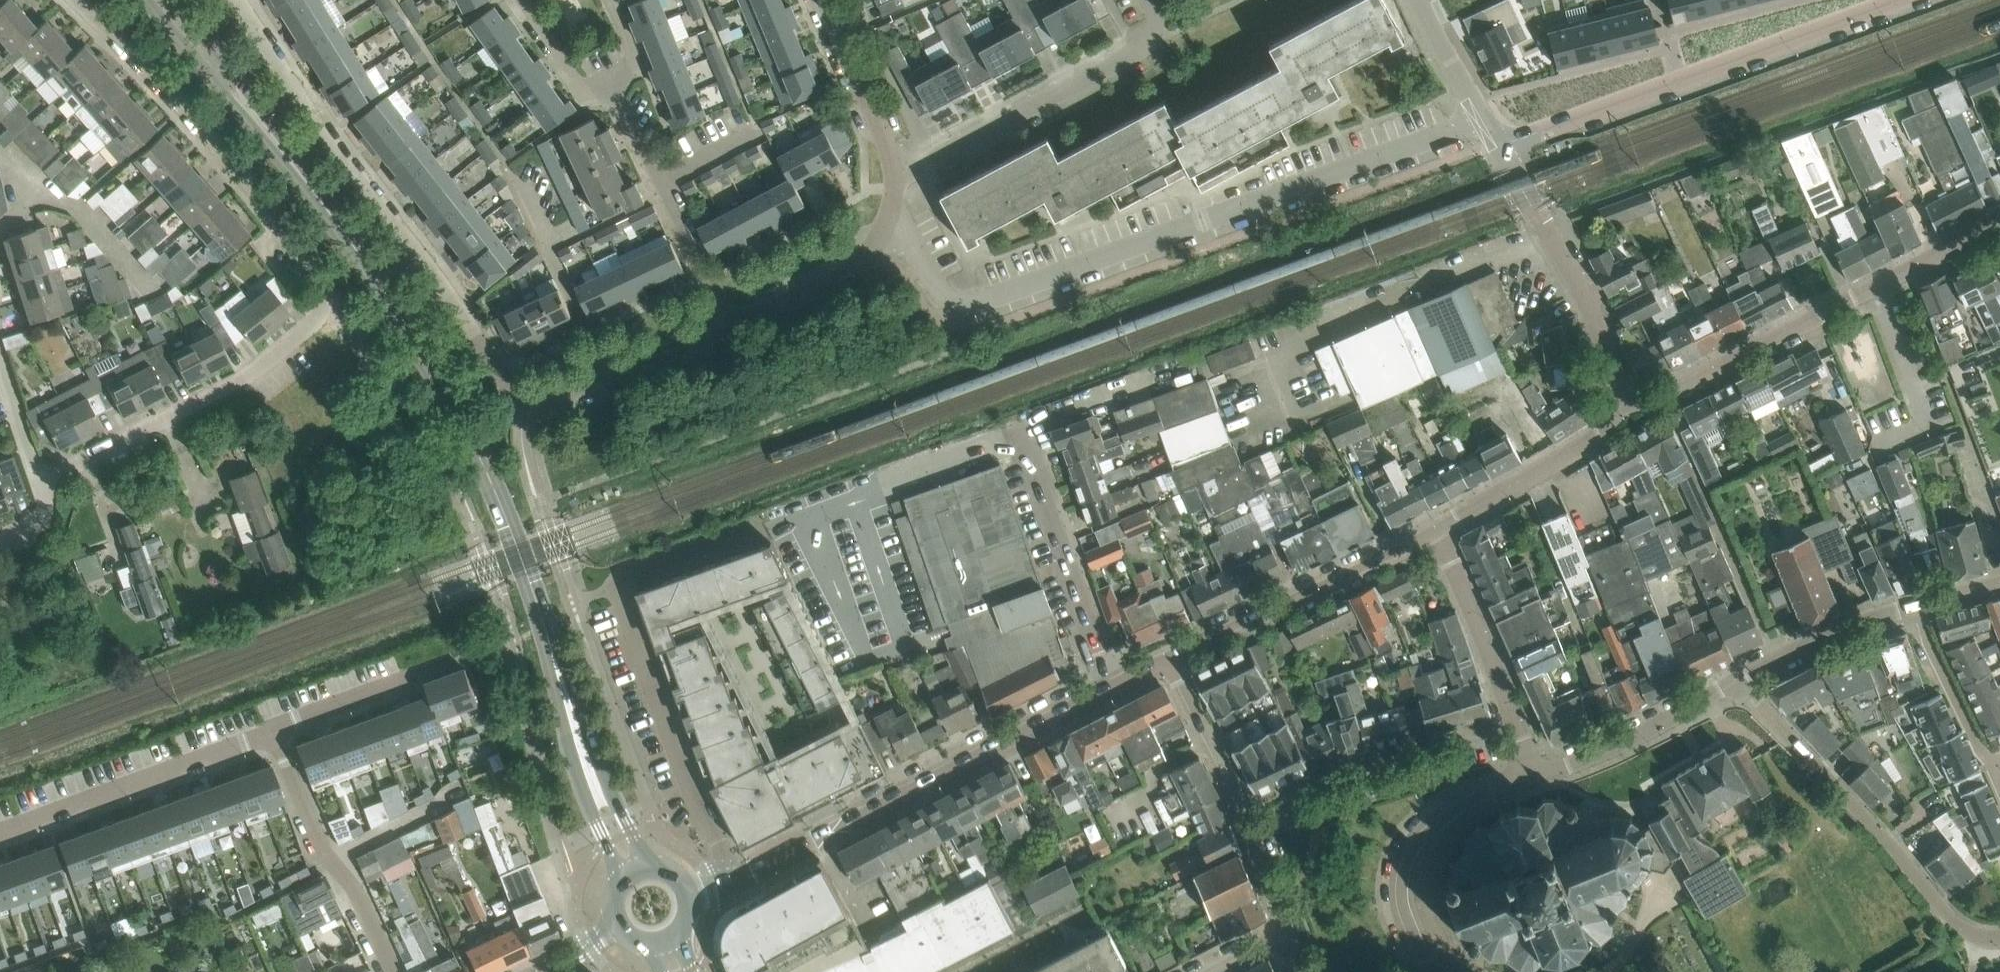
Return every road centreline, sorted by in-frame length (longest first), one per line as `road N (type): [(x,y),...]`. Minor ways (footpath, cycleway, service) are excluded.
road 1 (residential): [(722,328),(541,399),(514,395),(286,81),(237,0)]
road 2 (residential): [(885,229),(919,254),(935,285),(955,300),(977,300),(1481,118)]
road 3 (residential): [(730,874),(675,756),(612,577),(798,516)]
road 4 (residential): [(1498,146),(1896,0)]
road 5 (residential): [(1110,687),(730,874)]
road 6 (residential): [(1999,222),(1621,413)]
road 7 (secondary): [(527,576),(466,428),(331,216)]
road 8 (residential): [(73,0),(264,207),(335,303)]
road 9 (residential): [(1735,680),(1952,917),(1999,937)]
road 10 (residential): [(38,477),(237,381),(335,303)]
road 11 (residential): [(894,178),(1155,40),(1147,0)]
road 12 (secondary): [(527,576),(574,766),(618,885)]
road 13 (secondary): [(645,867),(556,629),(527,576)]
road 14 (unclassified): [(1437,530),(1168,659)]
road 15 (residential): [(1168,659),(1237,788),(1288,931)]
road 16 (residential): [(1621,413),(1588,302),(1498,146)]
road 17 (residential): [(0,832),(273,728)]
road 18 (secondary): [(148,0),(309,199),(331,216)]
road 19 (residential): [(394,971),(360,899),(309,824),(273,728)]
road 20 (residential): [(1110,687),(1020,432)]
road 21 (residential): [(1432,971),(1404,906),(1408,864),(1446,818),(1531,776)]
road 22 (secondary): [(331,216),(321,191),(180,0)]
road 23 (residential): [(1531,776),(1629,740),(1735,680)]
road 24 (residential): [(1621,413),(1437,530)]
road 25 (residential): [(1512,718),(1315,782)]
road 26 (residential): [(1512,718),(1437,530)]
road 27 (residential): [(1735,680),(1826,636),(1918,605)]
road 28 (residential): [(885,229),(862,265),(722,328)]
road 29 (residential): [(1918,605),(1928,643),(1999,778)]
road 30 (residential): [(894,178),(827,0)]
road 31 (residential): [(722,328),(658,183)]
road 32 (residential): [(273,728),(420,672)]
road 33 (residential): [(516,0),(576,83),(619,98)]
road 34 (residential): [(1481,118),(1419,0)]

